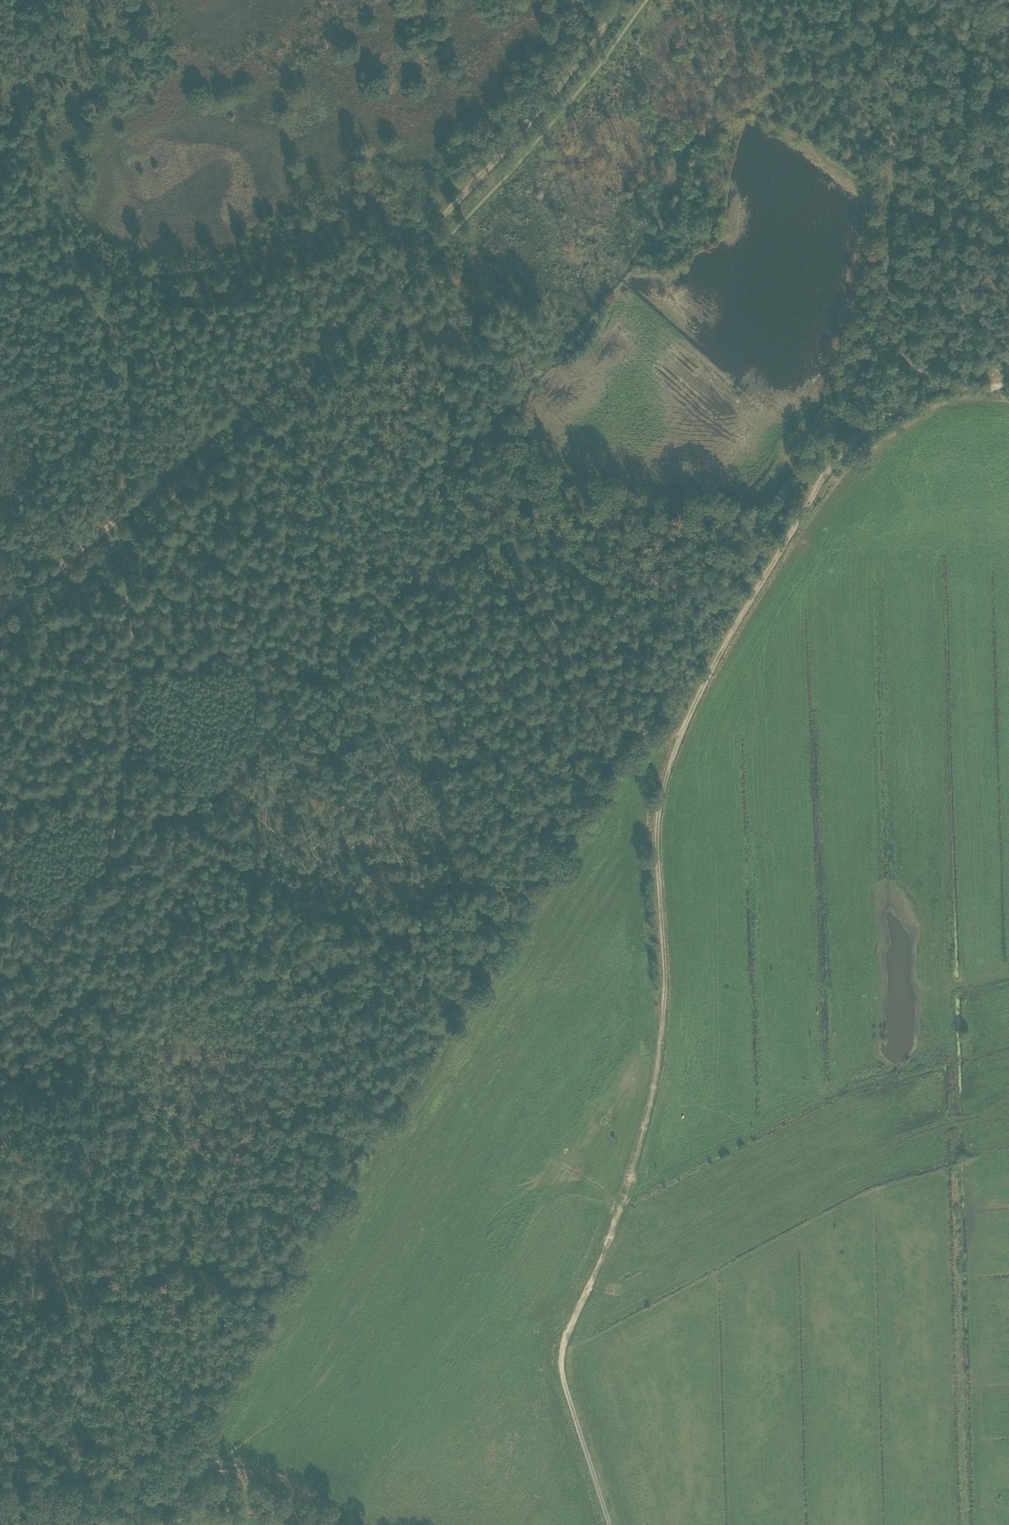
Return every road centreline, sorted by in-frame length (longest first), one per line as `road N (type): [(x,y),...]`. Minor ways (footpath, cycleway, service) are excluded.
road 1 (track): [(829,467),(781,506),(705,614),(642,621),(615,751),(194,1397),(114,1462),(0,1481)]
road 2 (track): [(613,1524),(560,1353),(601,1267),(651,1105),(666,1005),(656,837),(661,792),(728,637),(829,467)]
road 3 (track): [(609,0),(468,182),(262,400),(0,616)]
road 4 (track): [(0,239),(88,284),(125,356),(131,400),(117,490),(128,711),(109,871),(99,895)]
road 5 (track): [(897,17),(840,35),(761,90),(688,126),(529,410),(518,438),(516,536)]
road 6 (track): [(829,467),(834,430),(887,295),(899,0)]
road 7 (track): [(829,467),(871,426),(928,392),(995,386)]

